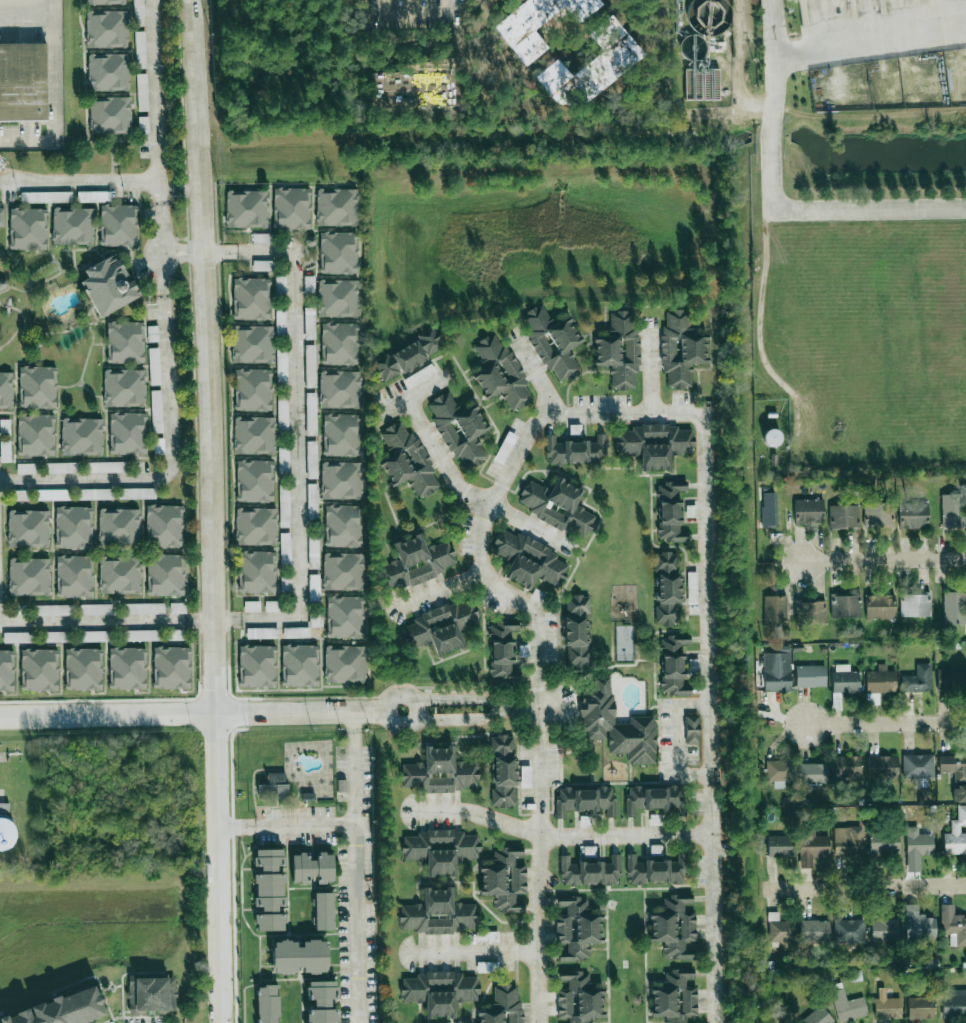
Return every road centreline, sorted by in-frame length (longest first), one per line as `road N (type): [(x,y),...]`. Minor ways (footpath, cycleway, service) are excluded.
road 1 (residential): [(222,1022),(221,714),(194,0)]
road 2 (residential): [(0,717),(356,711)]
road 3 (residential): [(800,560),(965,557)]
road 4 (residential): [(807,727),(965,724)]
road 5 (residential): [(833,888),(965,887)]

